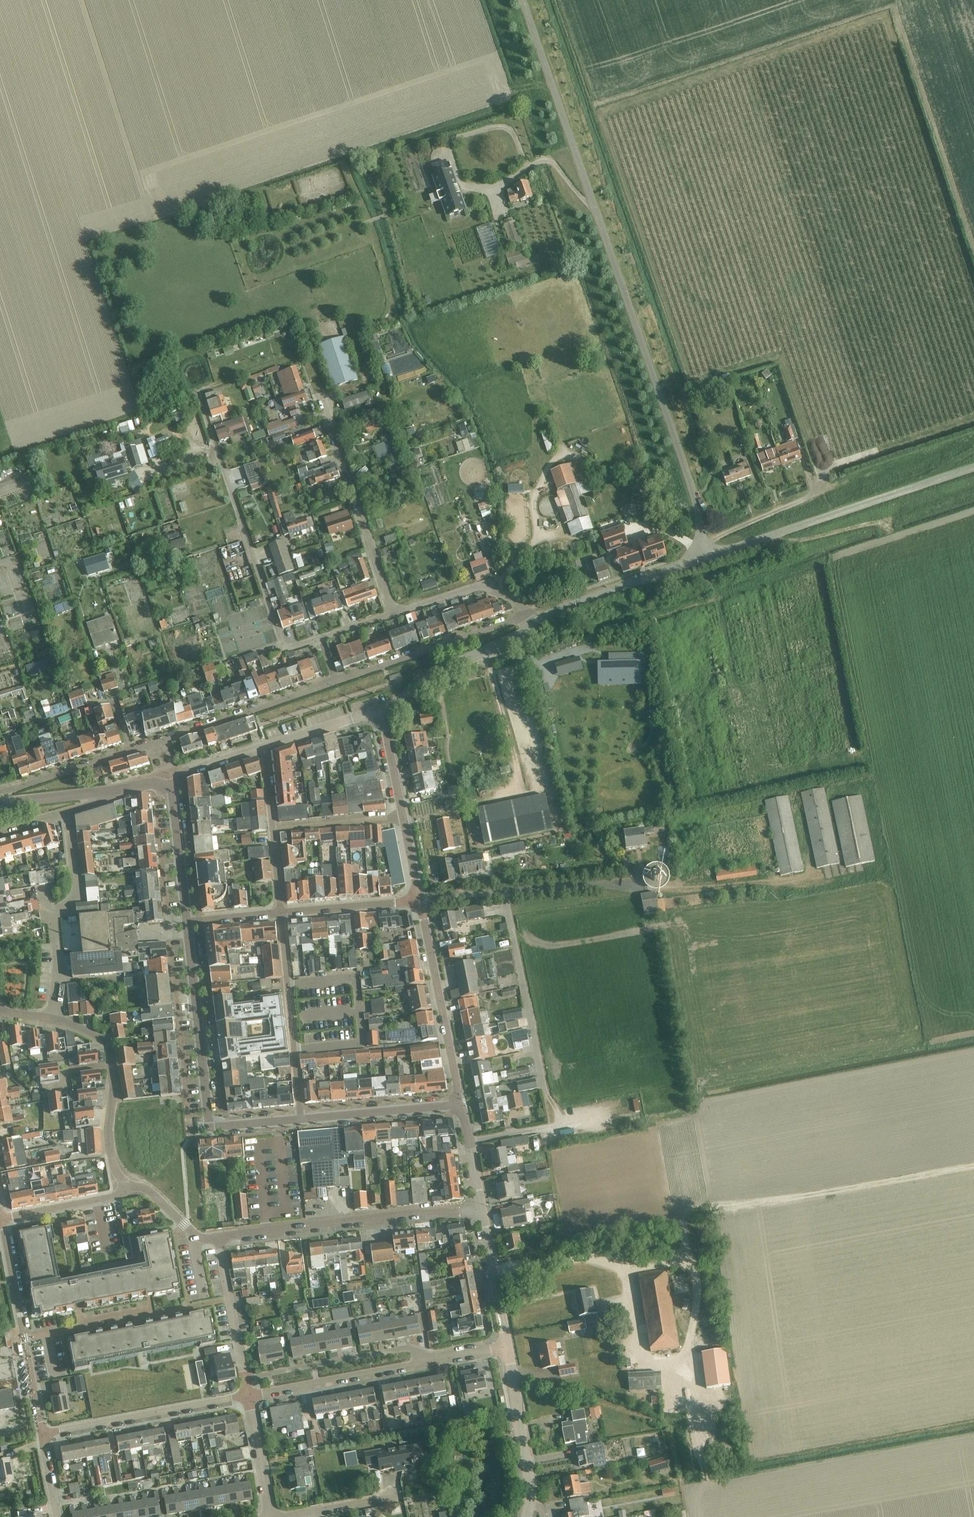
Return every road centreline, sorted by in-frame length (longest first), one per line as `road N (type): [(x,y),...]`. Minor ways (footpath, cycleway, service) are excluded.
road 1 (unclassified): [(694,558),(697,504),(522,0)]
road 2 (residential): [(320,639),(283,643),(197,396)]
road 3 (unclassified): [(694,558),(973,468)]
road 4 (residential): [(219,1238),(421,1212),(482,1213)]
road 5 (residential): [(128,1185),(110,1147),(114,1082),(105,1040),(68,1023),(0,1011)]
road 6 (residential): [(393,615),(324,402)]
road 7 (residential): [(132,749),(336,681)]
road 8 (residential): [(451,1106),(457,1085),(420,900)]
road 9 (residential): [(336,681),(514,620),(536,623)]
road 10 (residential): [(42,1434),(247,1396)]
road 11 (residential): [(229,1301),(24,1339)]
road 12 (residential): [(301,1119),(280,913)]
road 13 (tertiary): [(210,1127),(187,922)]
road 14 (residential): [(426,1362),(409,1348),(243,1378)]
road 15 (track): [(646,891),(833,873)]
road 16 (residential): [(247,1396),(426,1362)]
road 17 (residential): [(380,711),(431,672),(536,623)]
road 18 (tertiary): [(527,1516),(531,1487),(507,1348)]
road 19 (residential): [(536,623),(486,588),(393,615)]
road 20 (residential): [(536,623),(681,566)]
road 21 (tertiary): [(301,1119),(451,1106)]
road 22 (residential): [(0,798),(132,749)]
road 23 (residential): [(280,913),(420,900)]
road 24 (tertiary): [(507,1348),(482,1213)]
road 25 (tertiary): [(187,922),(168,789)]
road 26 (residential): [(2,1217),(112,1197),(128,1185)]
road 27 (residential): [(273,830),(404,819)]
road 28 (residential): [(2,1217),(24,1339)]
road 29 (residential): [(271,1516),(247,1396)]
road 30 (residential): [(264,747),(380,711)]

